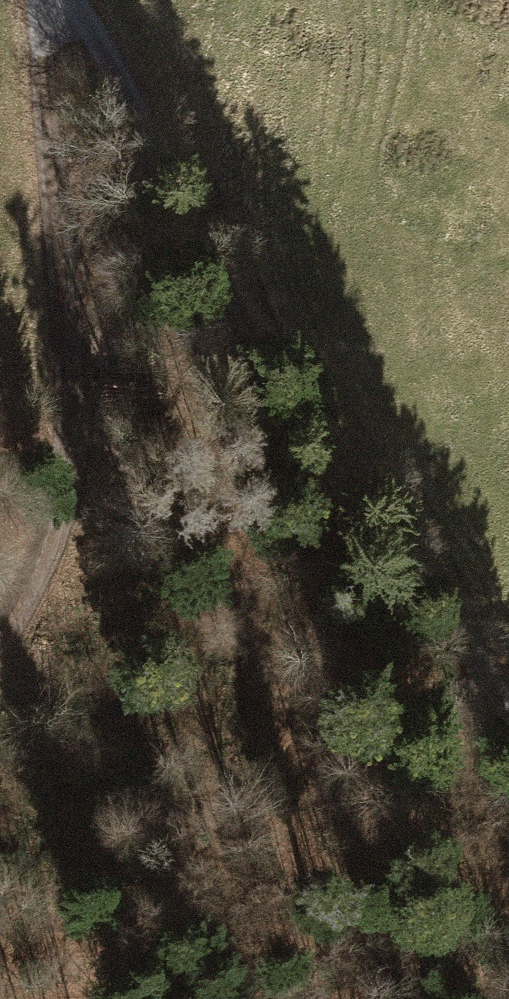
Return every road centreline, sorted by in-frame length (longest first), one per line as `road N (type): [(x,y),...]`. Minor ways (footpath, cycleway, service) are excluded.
road 1 (track): [(508,750),(234,333),(91,0)]
road 2 (track): [(80,0),(93,194),(77,478),(0,657)]

